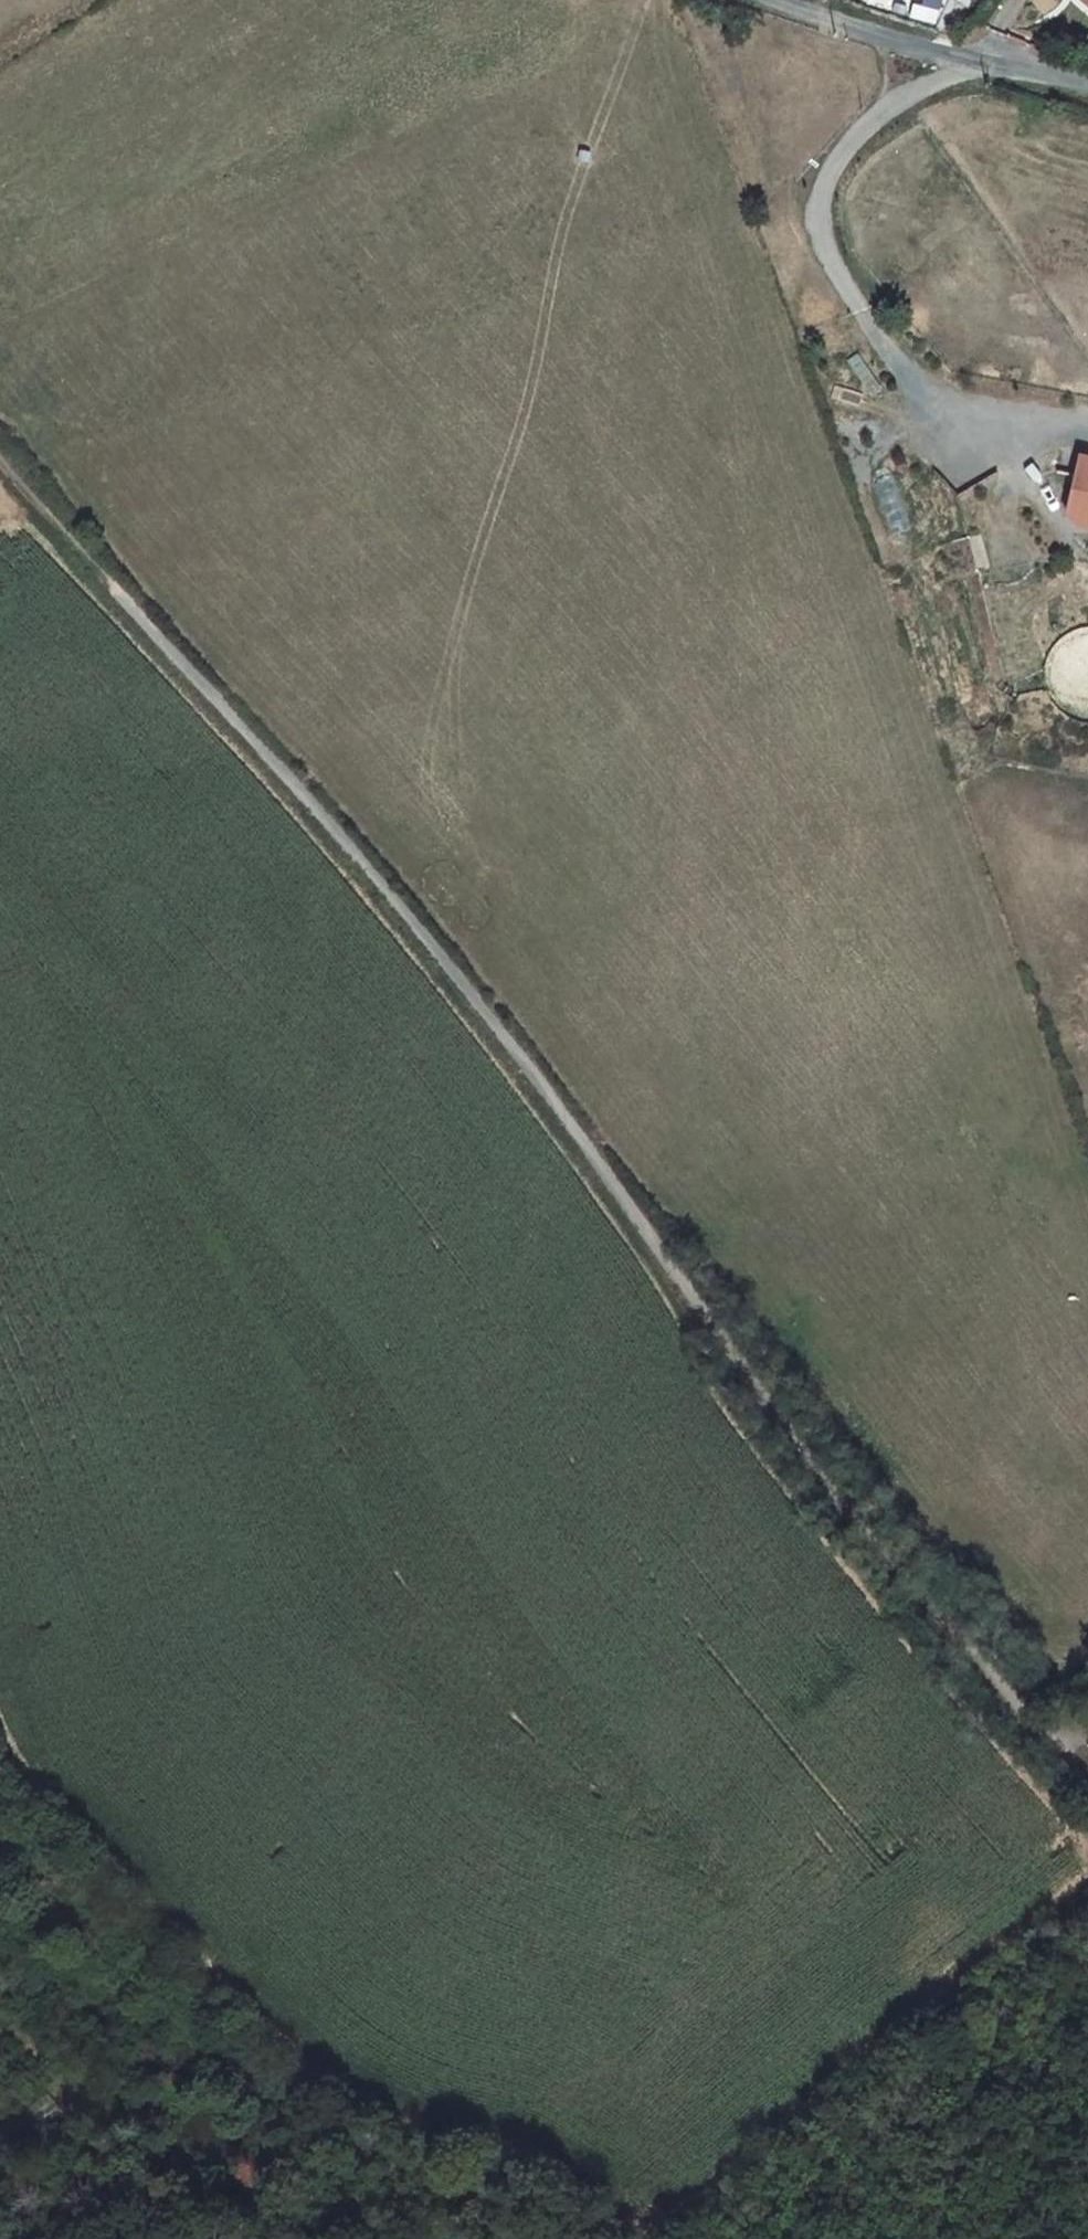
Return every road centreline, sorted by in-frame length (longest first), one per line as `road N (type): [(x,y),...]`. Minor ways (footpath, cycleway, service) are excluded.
road 1 (track): [(0,461),(310,801),(505,1038),(913,1580),(1087,1791)]
road 2 (unclassified): [(1087,83),(776,0)]

